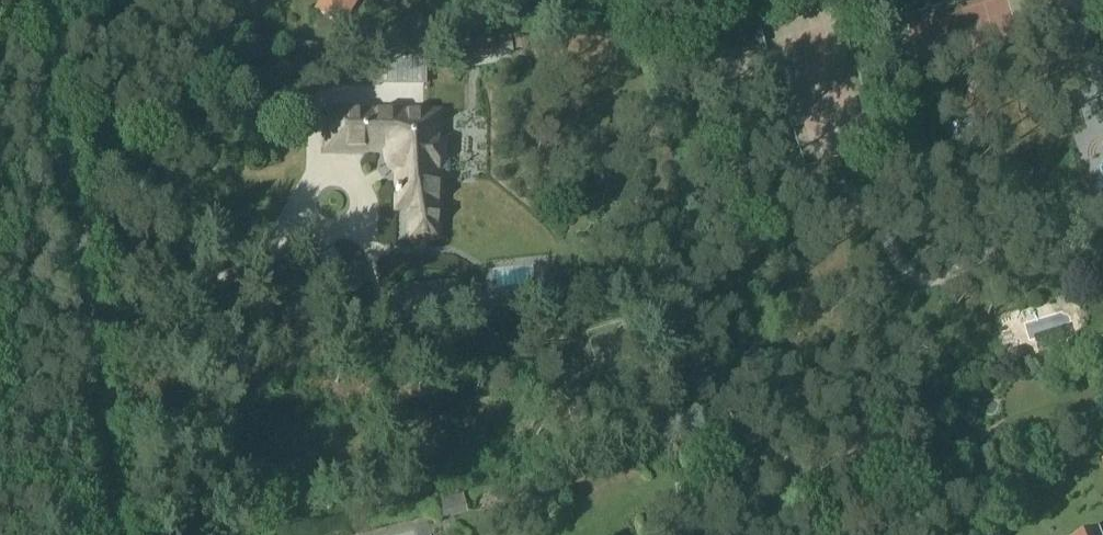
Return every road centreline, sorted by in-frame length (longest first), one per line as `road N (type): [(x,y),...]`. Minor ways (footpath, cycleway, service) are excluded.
road 1 (tertiary): [(112,534),(28,0)]

